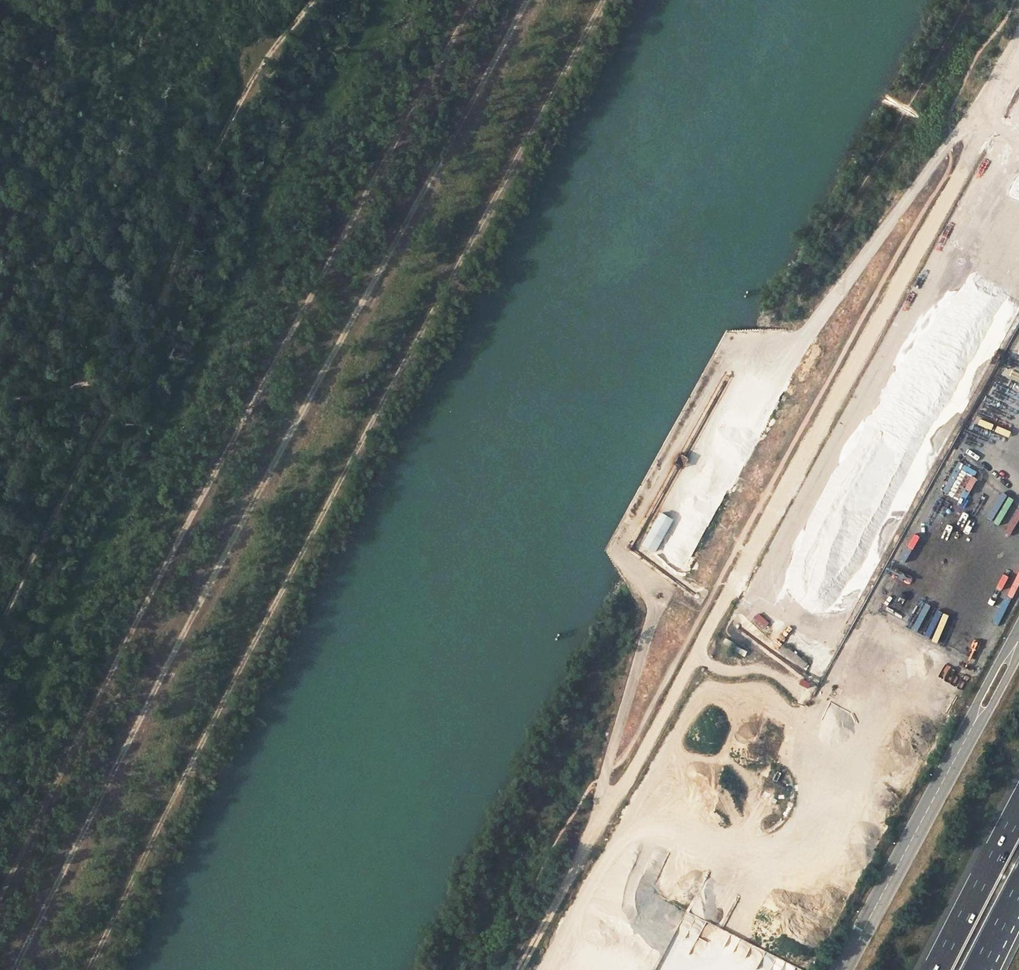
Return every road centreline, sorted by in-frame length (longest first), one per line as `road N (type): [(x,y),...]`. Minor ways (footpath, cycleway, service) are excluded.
road 1 (track): [(446,969),(641,578),(616,551),(729,352),(775,349),(797,295),(965,0)]
road 2 (track): [(86,969),(603,0)]
road 3 (track): [(527,0),(336,341),(14,969)]
road 4 (track): [(521,969),(1018,66)]
road 5 (track): [(0,897),(141,607),(474,0)]
road 6 (track): [(312,0),(265,55),(219,139),(127,371)]
road 7 (unclassified): [(1018,641),(841,969)]
road 8 (track): [(775,349),(817,327),(949,140),(987,124)]
road 9 (track): [(127,371),(0,618)]
road 10 (track): [(608,808),(605,774),(652,623),(651,591),(641,578)]
road 11 (motorway): [(1018,809),(936,969)]

